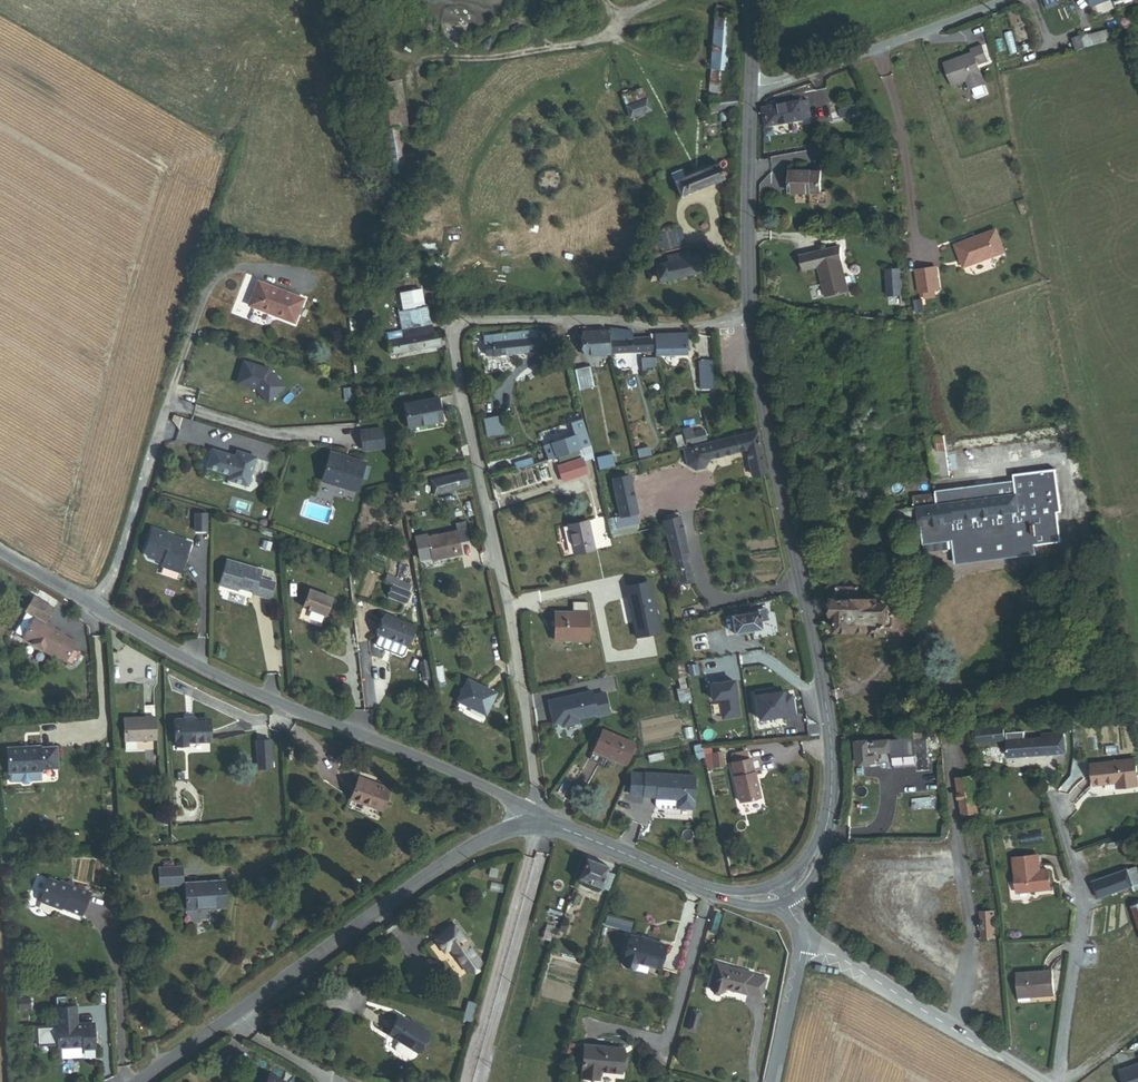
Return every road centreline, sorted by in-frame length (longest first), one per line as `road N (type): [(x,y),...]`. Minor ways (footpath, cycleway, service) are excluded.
road 1 (residential): [(539,821),(511,615),(453,344),(458,331),(469,322),(598,321),(688,328),(750,315)]
road 2 (tertiary): [(750,315),(821,675),(832,774),(820,846),(803,881),(780,898)]
road 3 (tertiary): [(539,821),(445,767),(262,693),(98,611),(0,552)]
road 4 (tertiary): [(539,821),(479,841),(138,1081)]
road 5 (tertiary): [(1041,1081),(805,929)]
road 6 (unclassified): [(1011,0),(752,87)]
road 7 (tertiary): [(780,898),(709,891),(539,821)]
road 8 (tertiary): [(752,87),(750,315)]
road 9 (tertiary): [(805,929),(773,1081)]

